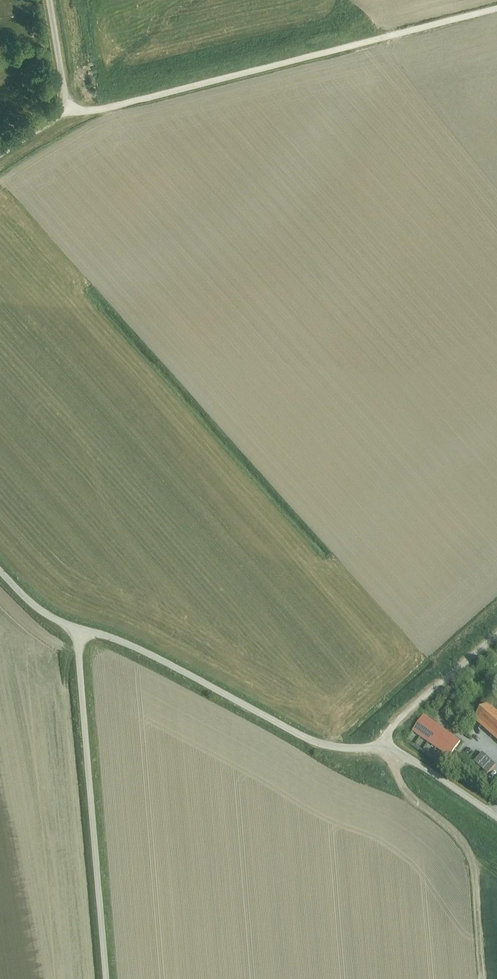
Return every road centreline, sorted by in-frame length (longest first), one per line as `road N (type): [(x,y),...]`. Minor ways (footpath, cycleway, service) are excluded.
road 1 (unclassified): [(77,633),(151,658),(322,747),(383,750),(419,762),(496,818)]
road 2 (unclassified): [(496,7),(96,109),(63,108)]
road 3 (unclassified): [(77,633),(106,978)]

